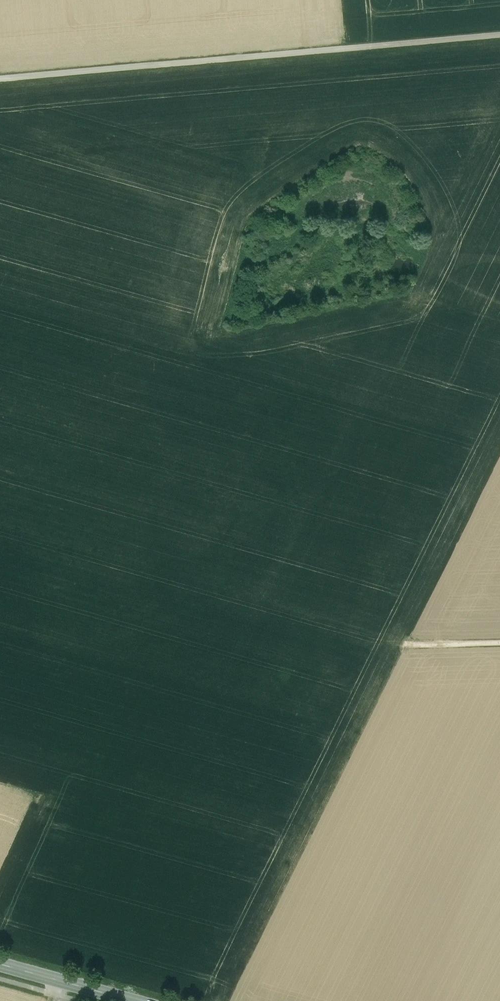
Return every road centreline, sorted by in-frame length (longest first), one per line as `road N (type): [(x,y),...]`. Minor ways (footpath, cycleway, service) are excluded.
road 1 (track): [(499,34),(0,79)]
road 2 (secondary): [(0,964),(133,1000)]

